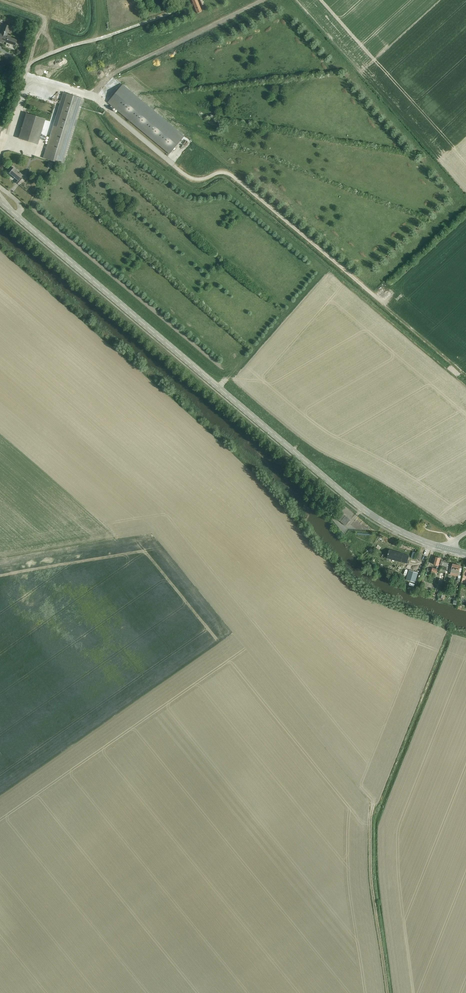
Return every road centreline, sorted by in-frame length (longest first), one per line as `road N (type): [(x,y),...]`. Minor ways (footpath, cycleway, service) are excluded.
road 1 (tertiary): [(447,549),(362,508),(18,216)]
road 2 (track): [(93,97),(121,69),(263,0)]

